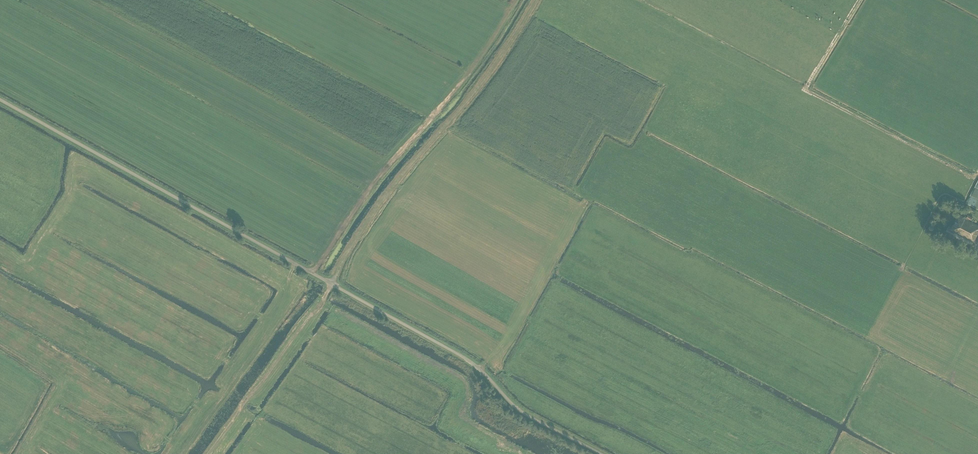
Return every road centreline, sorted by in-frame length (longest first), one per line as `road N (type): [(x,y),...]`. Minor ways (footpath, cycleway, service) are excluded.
road 1 (unclassified): [(609,453),(525,412),(485,368),(455,351),(0,102)]

